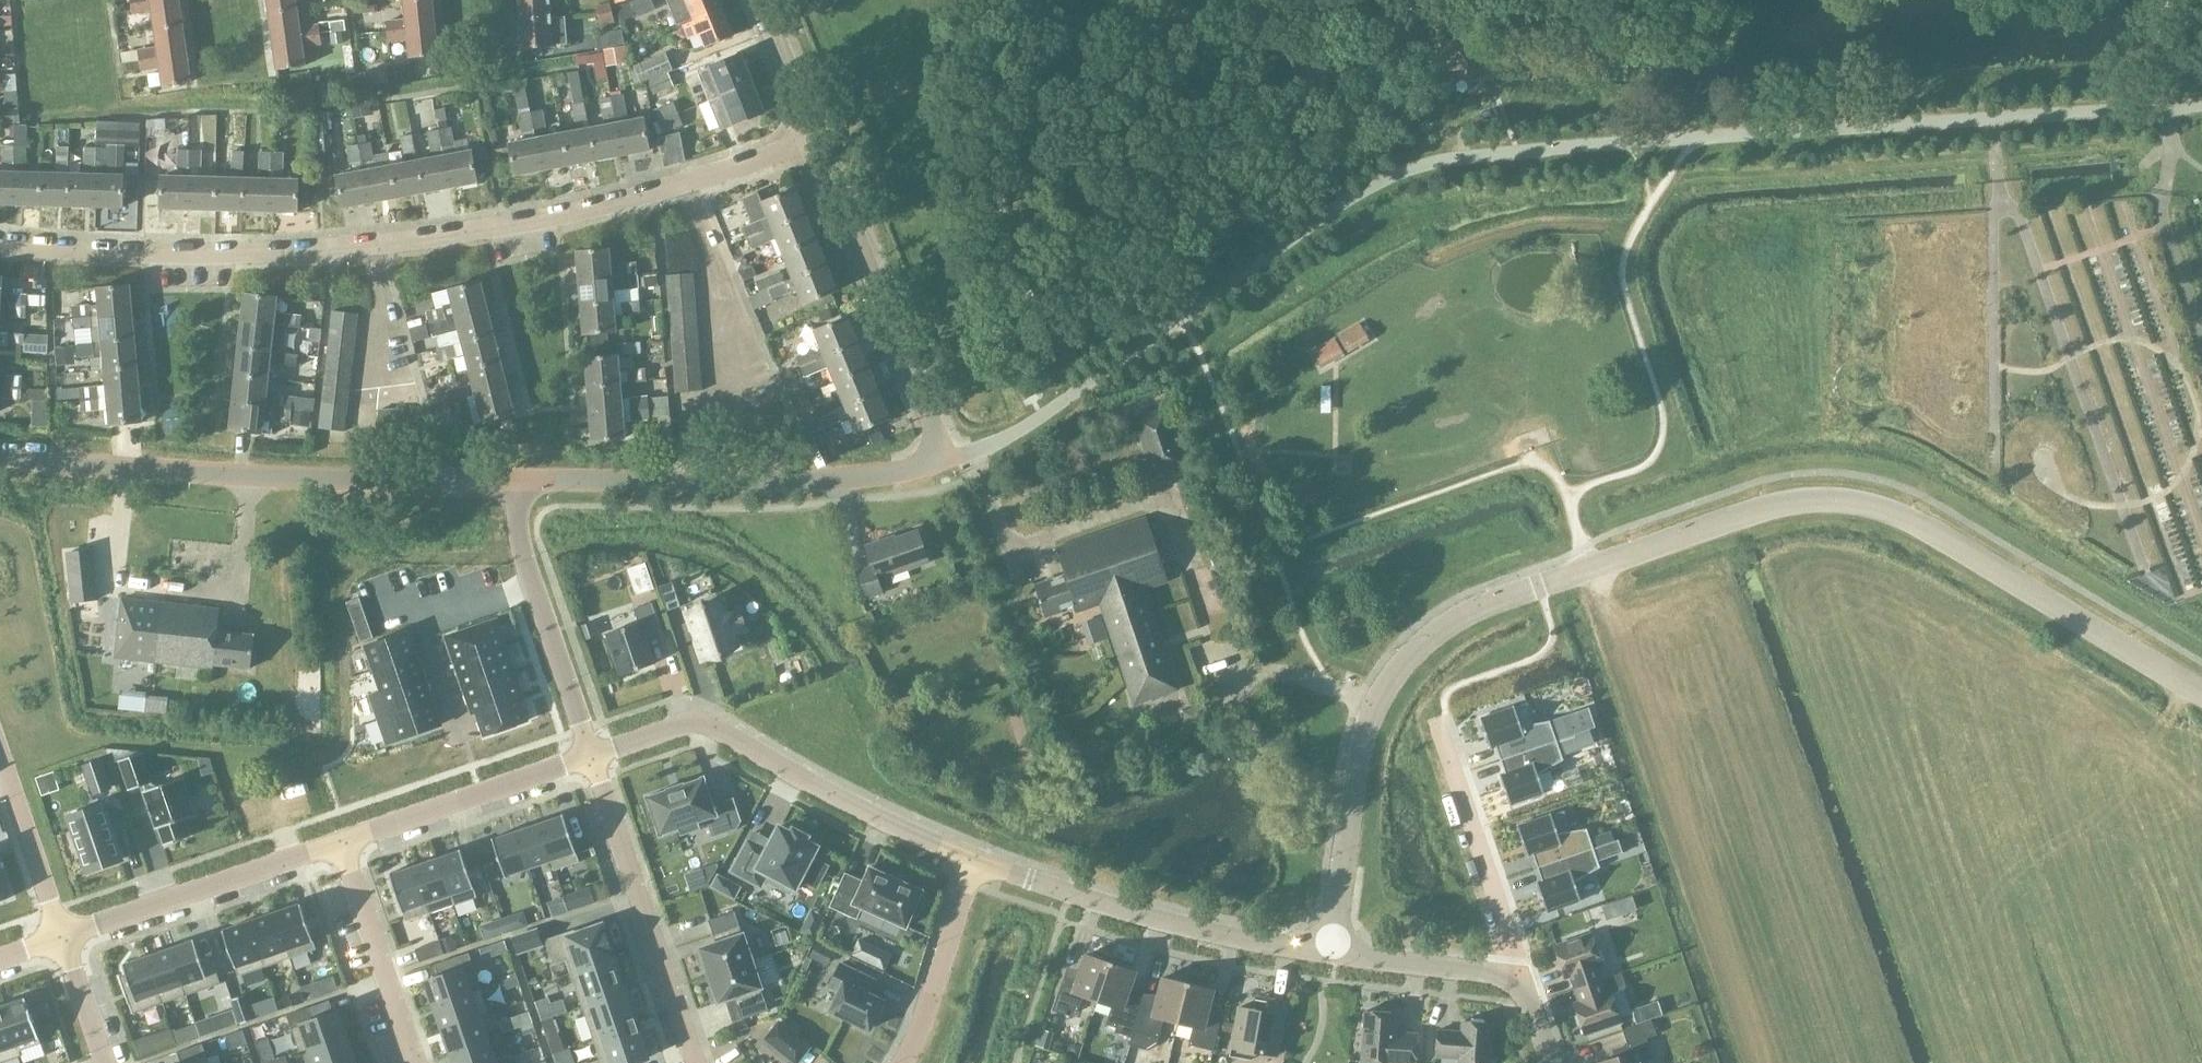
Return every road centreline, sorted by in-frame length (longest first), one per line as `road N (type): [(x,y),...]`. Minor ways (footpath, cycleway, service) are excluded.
road 1 (unclassified): [(934,452),(963,456),(1021,430),(1351,196),(1423,164),(2169,106)]
road 2 (unclassified): [(1331,953),(1363,736),(1382,692),(1418,647),(1474,608),(1772,505),(1849,502),(1902,517),(2201,694)]
road 3 (unclassified): [(517,481),(248,477),(0,457)]
road 4 (unclassified): [(934,452),(916,467),(833,480),(517,481)]
road 5 (residential): [(977,861),(855,806),(707,723),(619,747)]
road 6 (residential): [(0,242),(137,252),(368,244)]
road 7 (residential): [(1331,953),(1144,916),(977,861)]
road 8 (unclassified): [(934,452),(933,427),(816,139)]
road 9 (residential): [(696,1062),(590,756)]
road 10 (residential): [(368,244),(556,215),(684,182)]
road 11 (residential): [(62,937),(340,842)]
road 12 (residential): [(590,756),(519,541),(517,481)]
road 13 (residential): [(1435,724),(1515,957),(1506,979)]
road 14 (residential): [(340,842),(590,756)]
road 15 (residential): [(416,1062),(340,842)]
road 16 (residential): [(684,182),(723,294),(712,306),(719,402)]
road 17 (residential): [(902,1062),(977,861)]
road 18 (residential): [(0,755),(62,937)]
road 19 (residential): [(368,244),(385,318),(372,339),(363,427)]
road 20 (residential): [(1506,979),(1331,953)]
road 21 (unclassified): [(816,139),(759,0)]
road 22 (residential): [(684,182),(816,139)]
road 23 (residential): [(62,937),(104,1062)]

